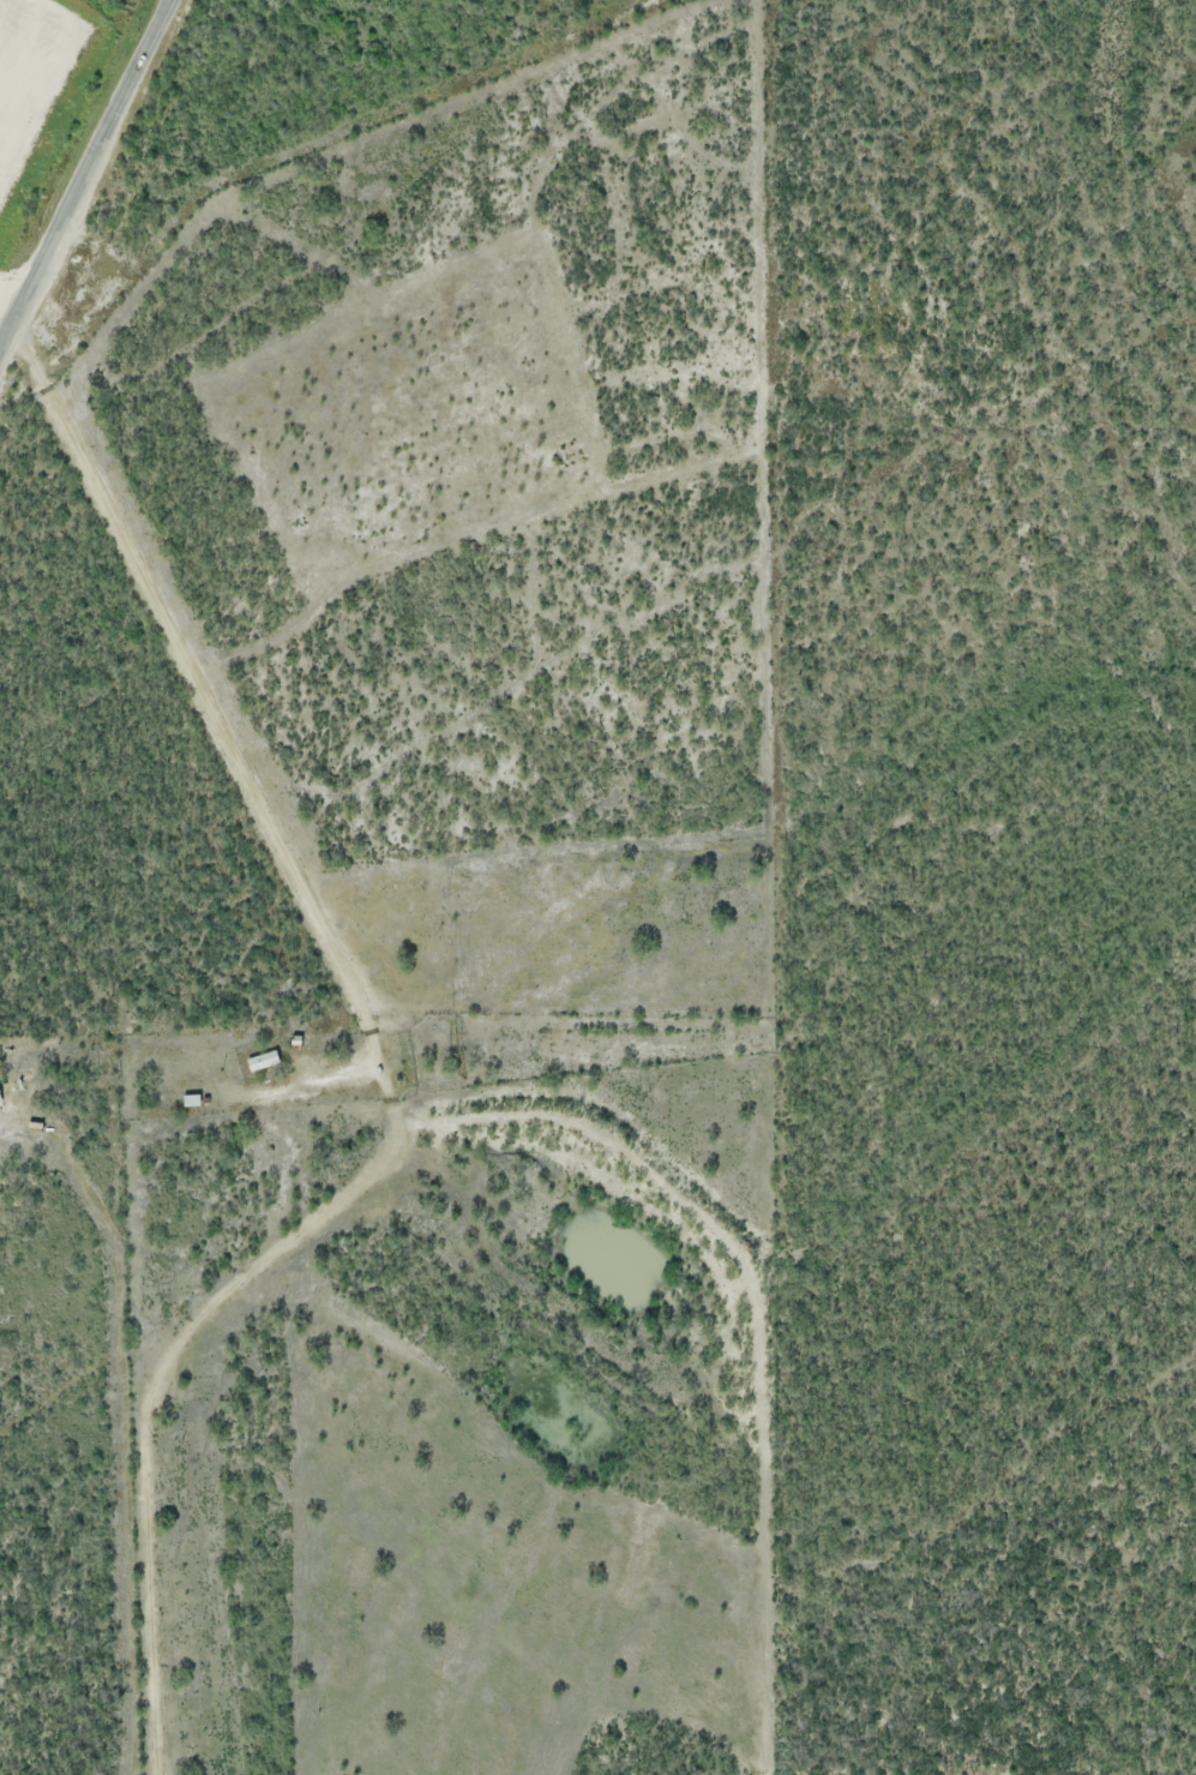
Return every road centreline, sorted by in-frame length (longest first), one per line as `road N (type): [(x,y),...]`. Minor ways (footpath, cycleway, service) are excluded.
road 1 (tertiary): [(0,365),(180,0)]

